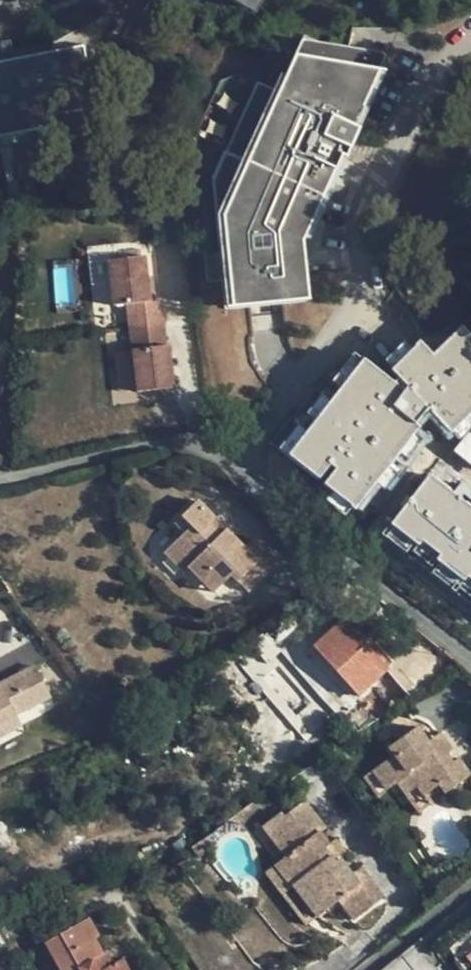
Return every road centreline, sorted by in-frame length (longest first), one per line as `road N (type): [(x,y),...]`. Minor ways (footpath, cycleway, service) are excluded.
road 1 (residential): [(470,653),(246,462),(189,444),(139,446),(0,477)]
road 2 (unclassified): [(268,323),(278,375),(300,387),(345,345),(369,274),(382,162),(444,65),(470,48)]
road 3 (residential): [(470,882),(359,969)]

